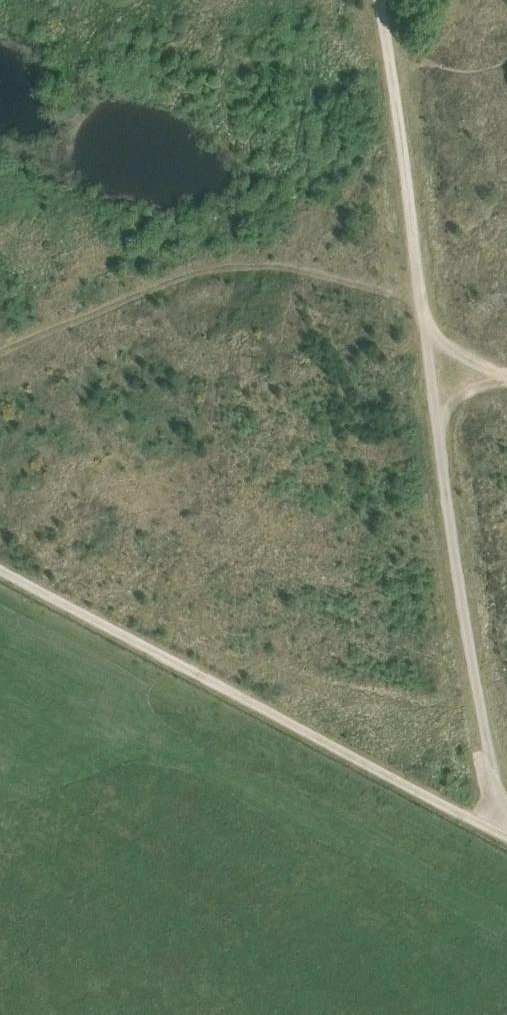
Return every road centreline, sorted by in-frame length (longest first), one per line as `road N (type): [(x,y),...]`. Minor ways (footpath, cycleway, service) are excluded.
road 1 (track): [(0,569),(506,835)]
road 2 (track): [(426,312),(504,834)]
road 3 (track): [(380,0),(426,312),(435,336),(456,352),(506,374)]

